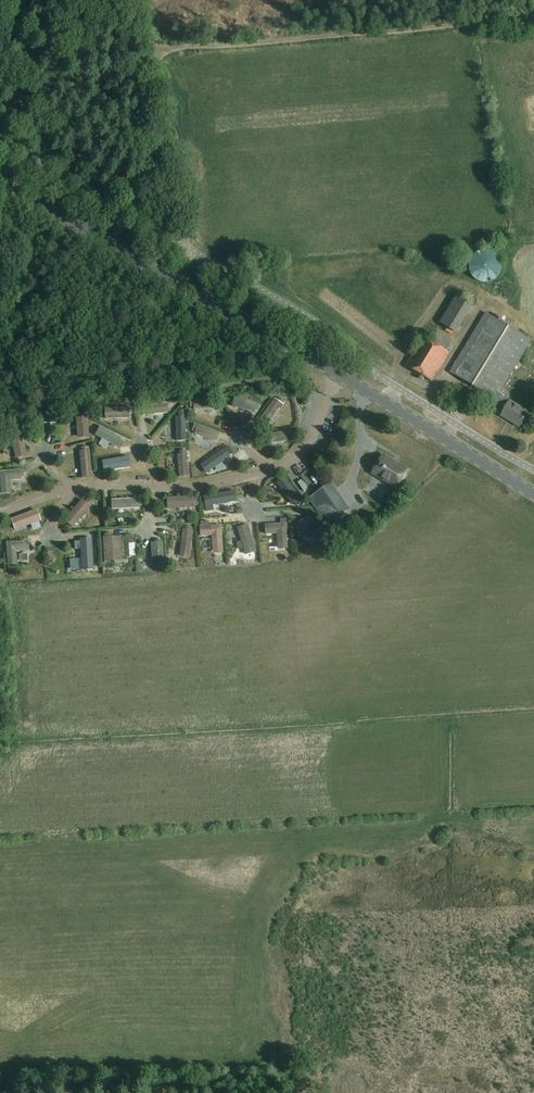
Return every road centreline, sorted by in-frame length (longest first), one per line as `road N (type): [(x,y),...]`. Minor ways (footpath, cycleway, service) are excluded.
road 1 (secondary): [(533,494),(0,182)]
road 2 (track): [(533,19),(164,53),(152,62),(187,246)]
road 3 (track): [(0,216),(158,305),(172,301),(187,246)]

